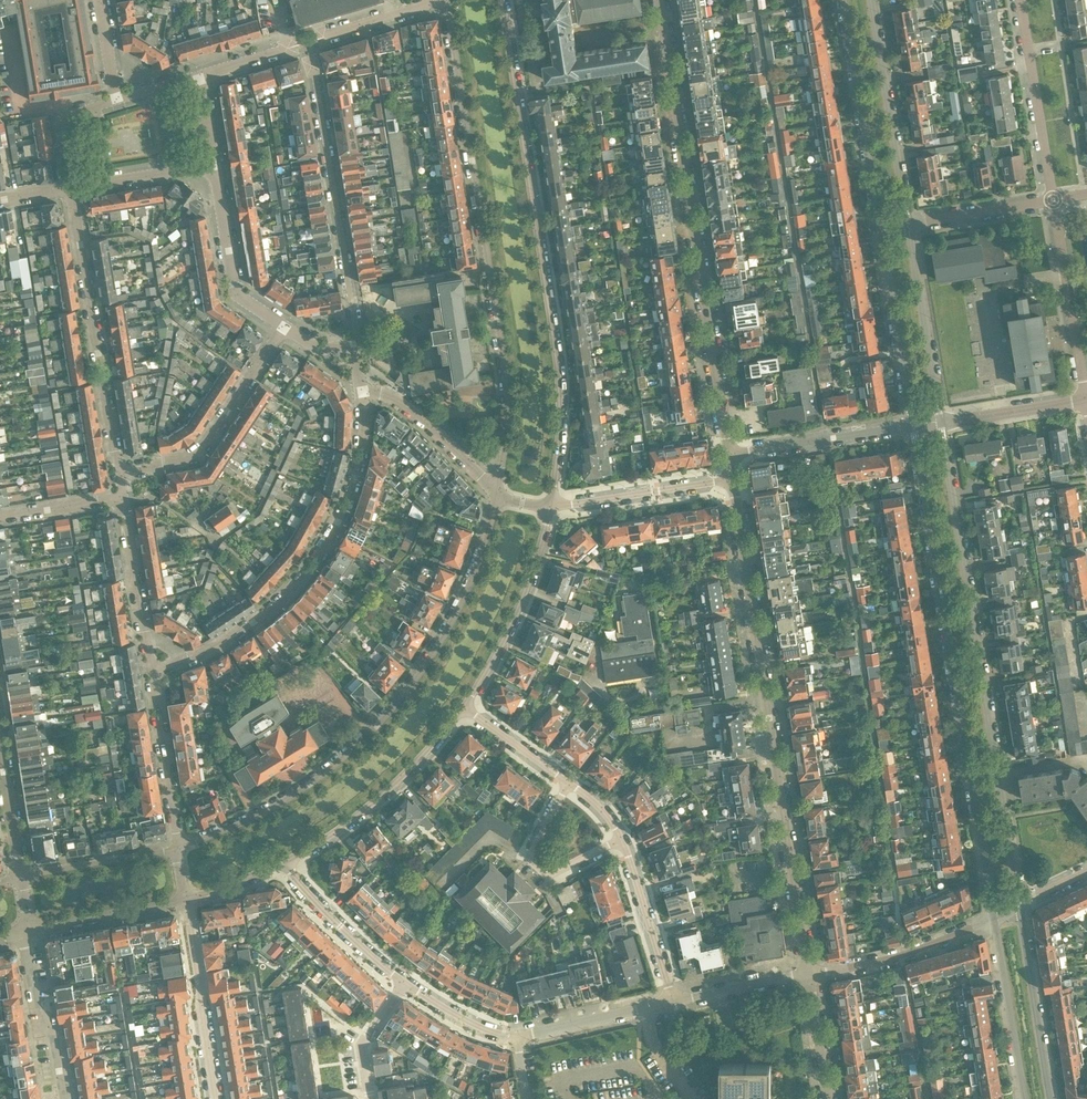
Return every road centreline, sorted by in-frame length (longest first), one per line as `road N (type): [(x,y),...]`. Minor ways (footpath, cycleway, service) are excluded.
road 1 (residential): [(559,508),(566,360),(502,0)]
road 2 (residential): [(443,0),(496,317),(506,407),(498,498)]
road 3 (secondary): [(913,426),(995,919)]
road 4 (residential): [(498,498),(456,610),(412,684),(311,782),(178,849)]
road 5 (residential): [(808,975),(732,487)]
road 6 (secondary): [(1020,906),(941,420)]
road 7 (residential): [(728,454),(659,0)]
road 8 (residential): [(150,667),(223,645),(302,579),(353,485),(368,434),(368,385)]
road 9 (residential): [(674,1001),(613,824),(466,710)]
road 10 (residential): [(364,349),(309,57)]
road 11 (residential): [(120,472),(71,188)]
road 12 (residential): [(286,872),(393,798),(466,710)]
road 13 (secondary): [(841,0),(877,233)]
road 14 (residential): [(283,327),(199,455),(120,472)]
road 15 (secondary): [(913,227),(875,0)]
road 16 (residential): [(466,710),(503,666),(534,606),(559,508)]
road 17 (residential): [(1053,201),(1018,0)]
road 18 (residential): [(1086,397),(1053,201)]
road 19 (residential): [(213,1098),(187,902)]
road 20 (secondary): [(877,233),(913,426)]
road 21 (residential): [(995,919),(808,975)]
road 22 (secondary): [(941,420),(913,227)]
road 23 (secondary): [(1050,1098),(1020,906)]
road 24 (residential): [(728,454),(913,426)]
road 25 (residential): [(283,327),(238,294),(215,165)]
road 26 (residential): [(178,849),(150,667)]
road 27 (secondary): [(995,919),(1025,1098)]
road 28 (residential): [(732,487),(559,508)]
road 29 (residential): [(64,1098),(54,1034),(34,1004),(25,932)]
road 30 (residential): [(498,498),(368,385)]
road 31 (residential): [(150,667),(123,498)]
road 32 (residential): [(25,932),(187,902)]
road 33 (residential): [(286,872),(402,988)]
road 34 (residential): [(517,1039),(674,1001)]
road 35 (residential): [(178,849),(21,876)]
road 36 (residential): [(941,420),(1086,397)]
road 37 (residential): [(215,165),(71,188)]
road 38 (residential): [(913,227),(1053,201)]
road 39 (residential): [(674,1001),(808,975)]
road 40 (residential): [(21,876),(0,748)]
road 41 (residential): [(402,988),(464,1026),(517,1039)]
road 42 (residential): [(71,188),(63,120),(117,100)]
road 43 (residential): [(830,1098),(808,975)]
road 44 (residential): [(0,517),(123,498)]

